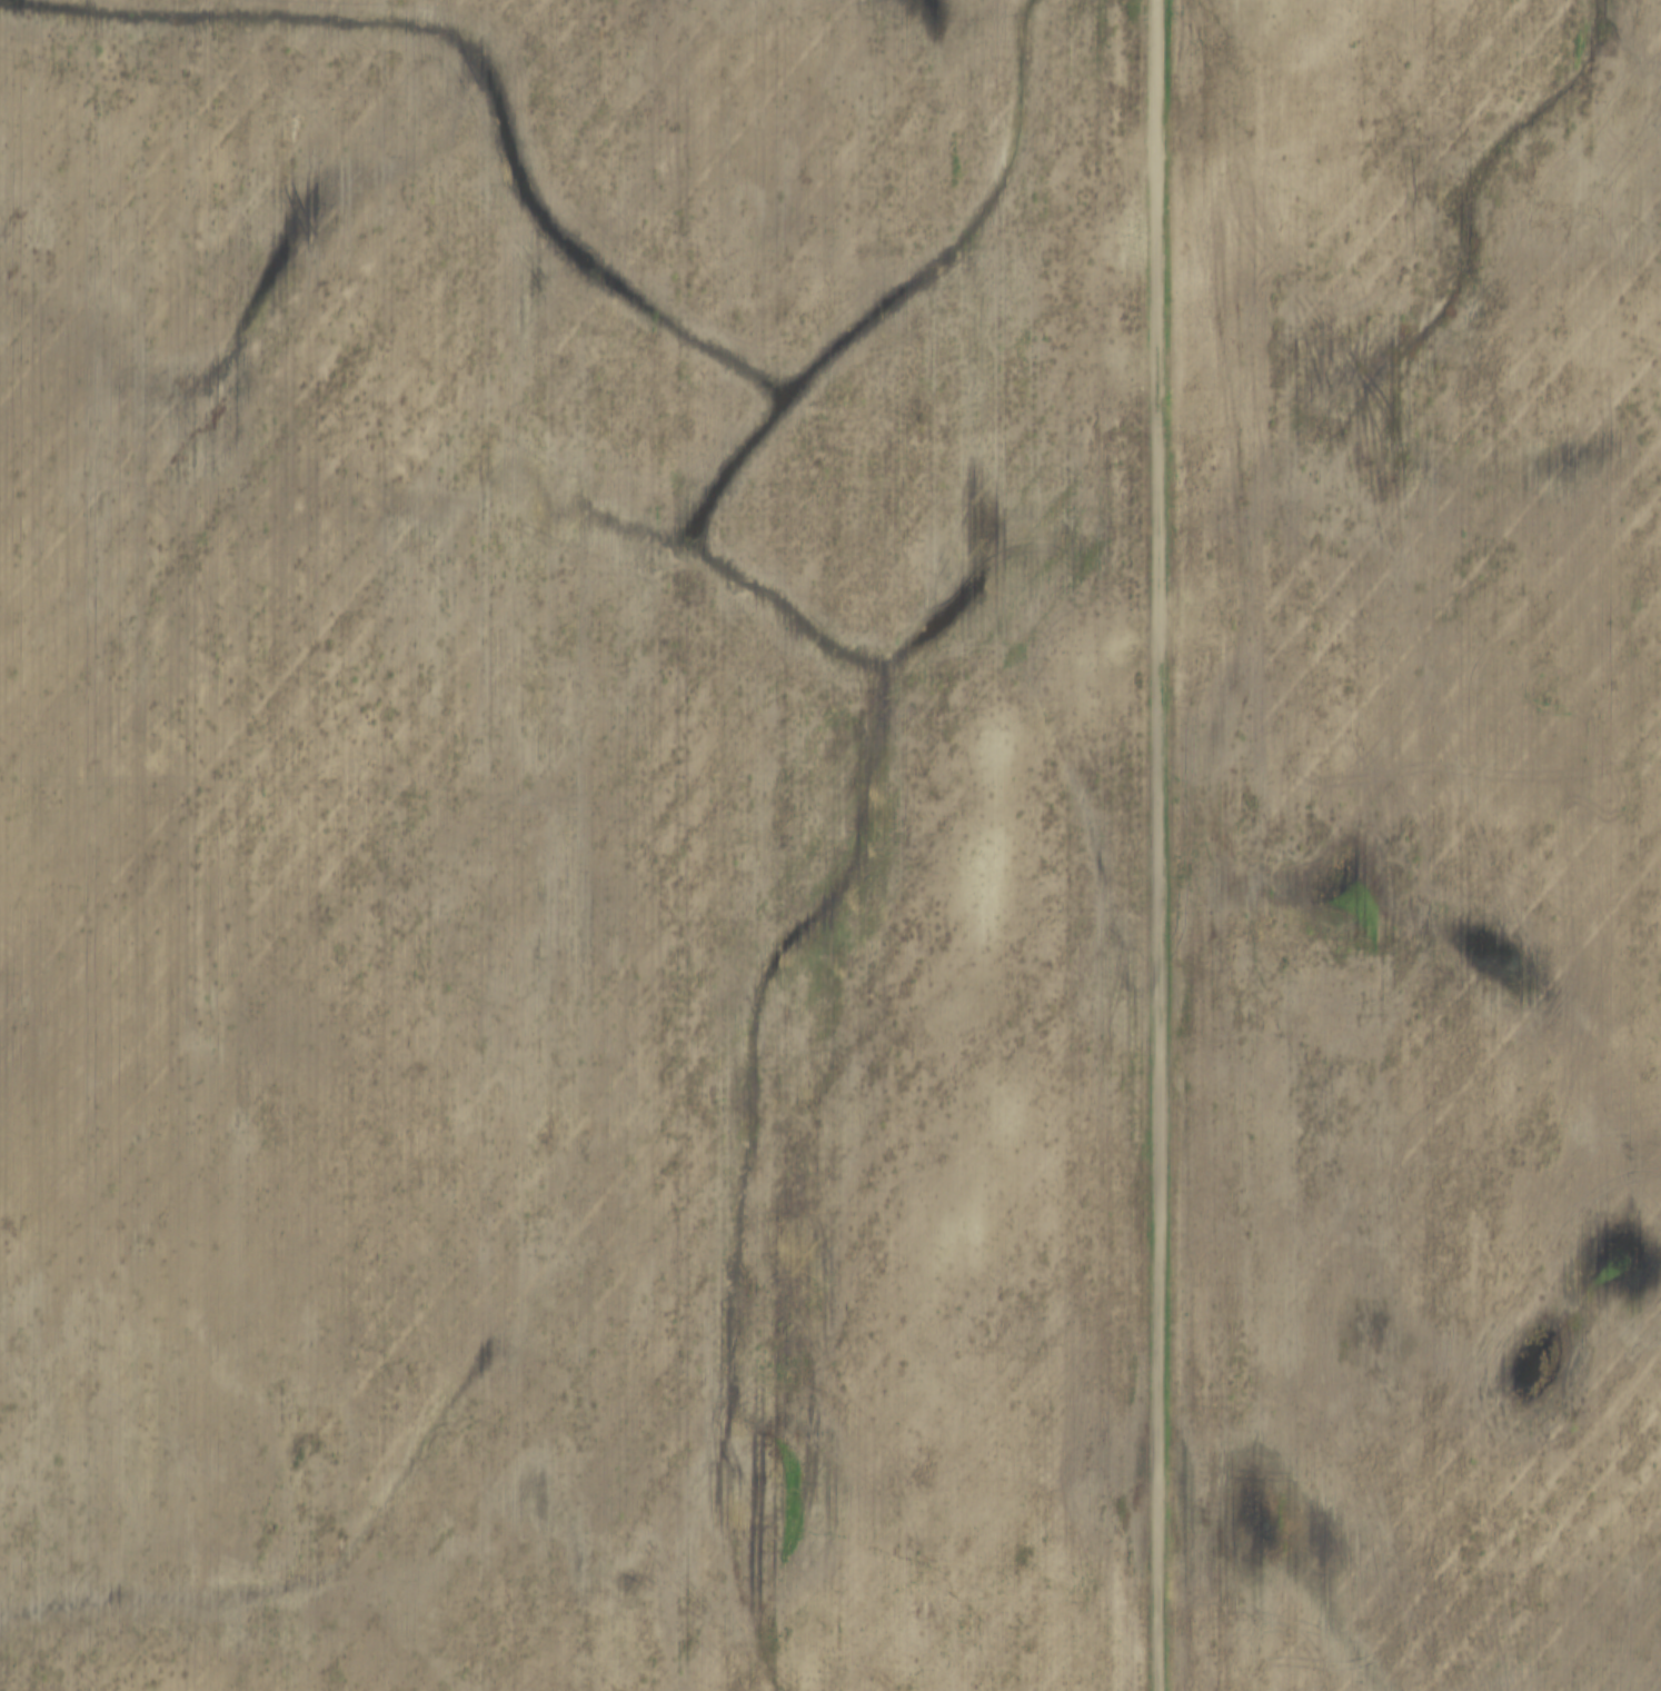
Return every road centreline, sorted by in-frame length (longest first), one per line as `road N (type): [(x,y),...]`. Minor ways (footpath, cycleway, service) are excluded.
road 1 (track): [(1160,1690),(1161,0)]

